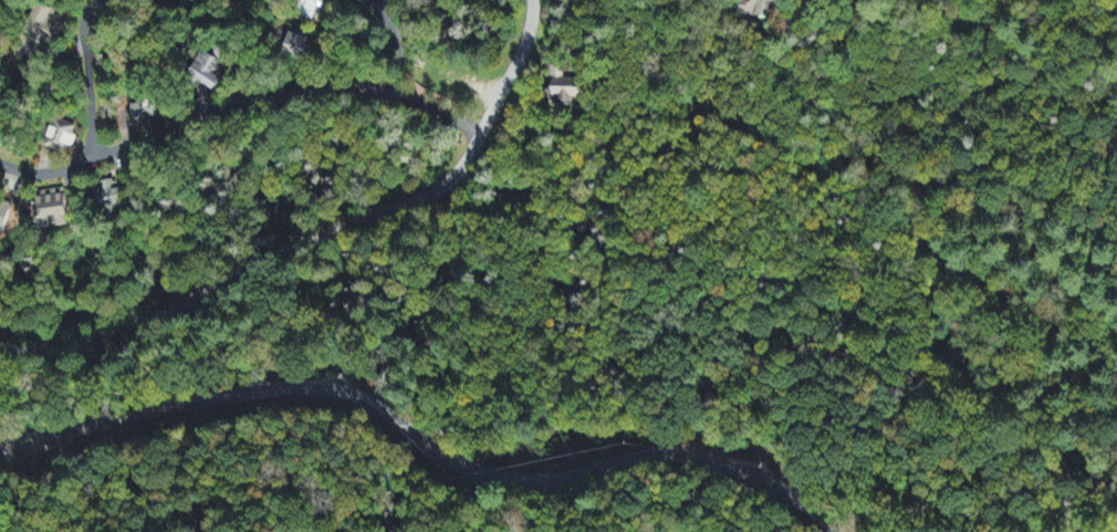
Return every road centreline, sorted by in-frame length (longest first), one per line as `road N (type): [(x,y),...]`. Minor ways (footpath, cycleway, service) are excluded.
road 1 (residential): [(830,531),(786,494),(729,465),(678,452),(525,483),(479,472),(401,423),(314,385),(146,411),(0,451)]
road 2 (residential): [(0,352),(30,352),(131,317),(181,310),(430,194),(462,170),(484,134),(519,66),(534,20),(531,0)]
road 3 (residential): [(0,164),(44,175),(71,169),(273,93),(335,86),(392,93),(484,134)]
road 4 (residential): [(100,155),(90,21),(99,0)]

